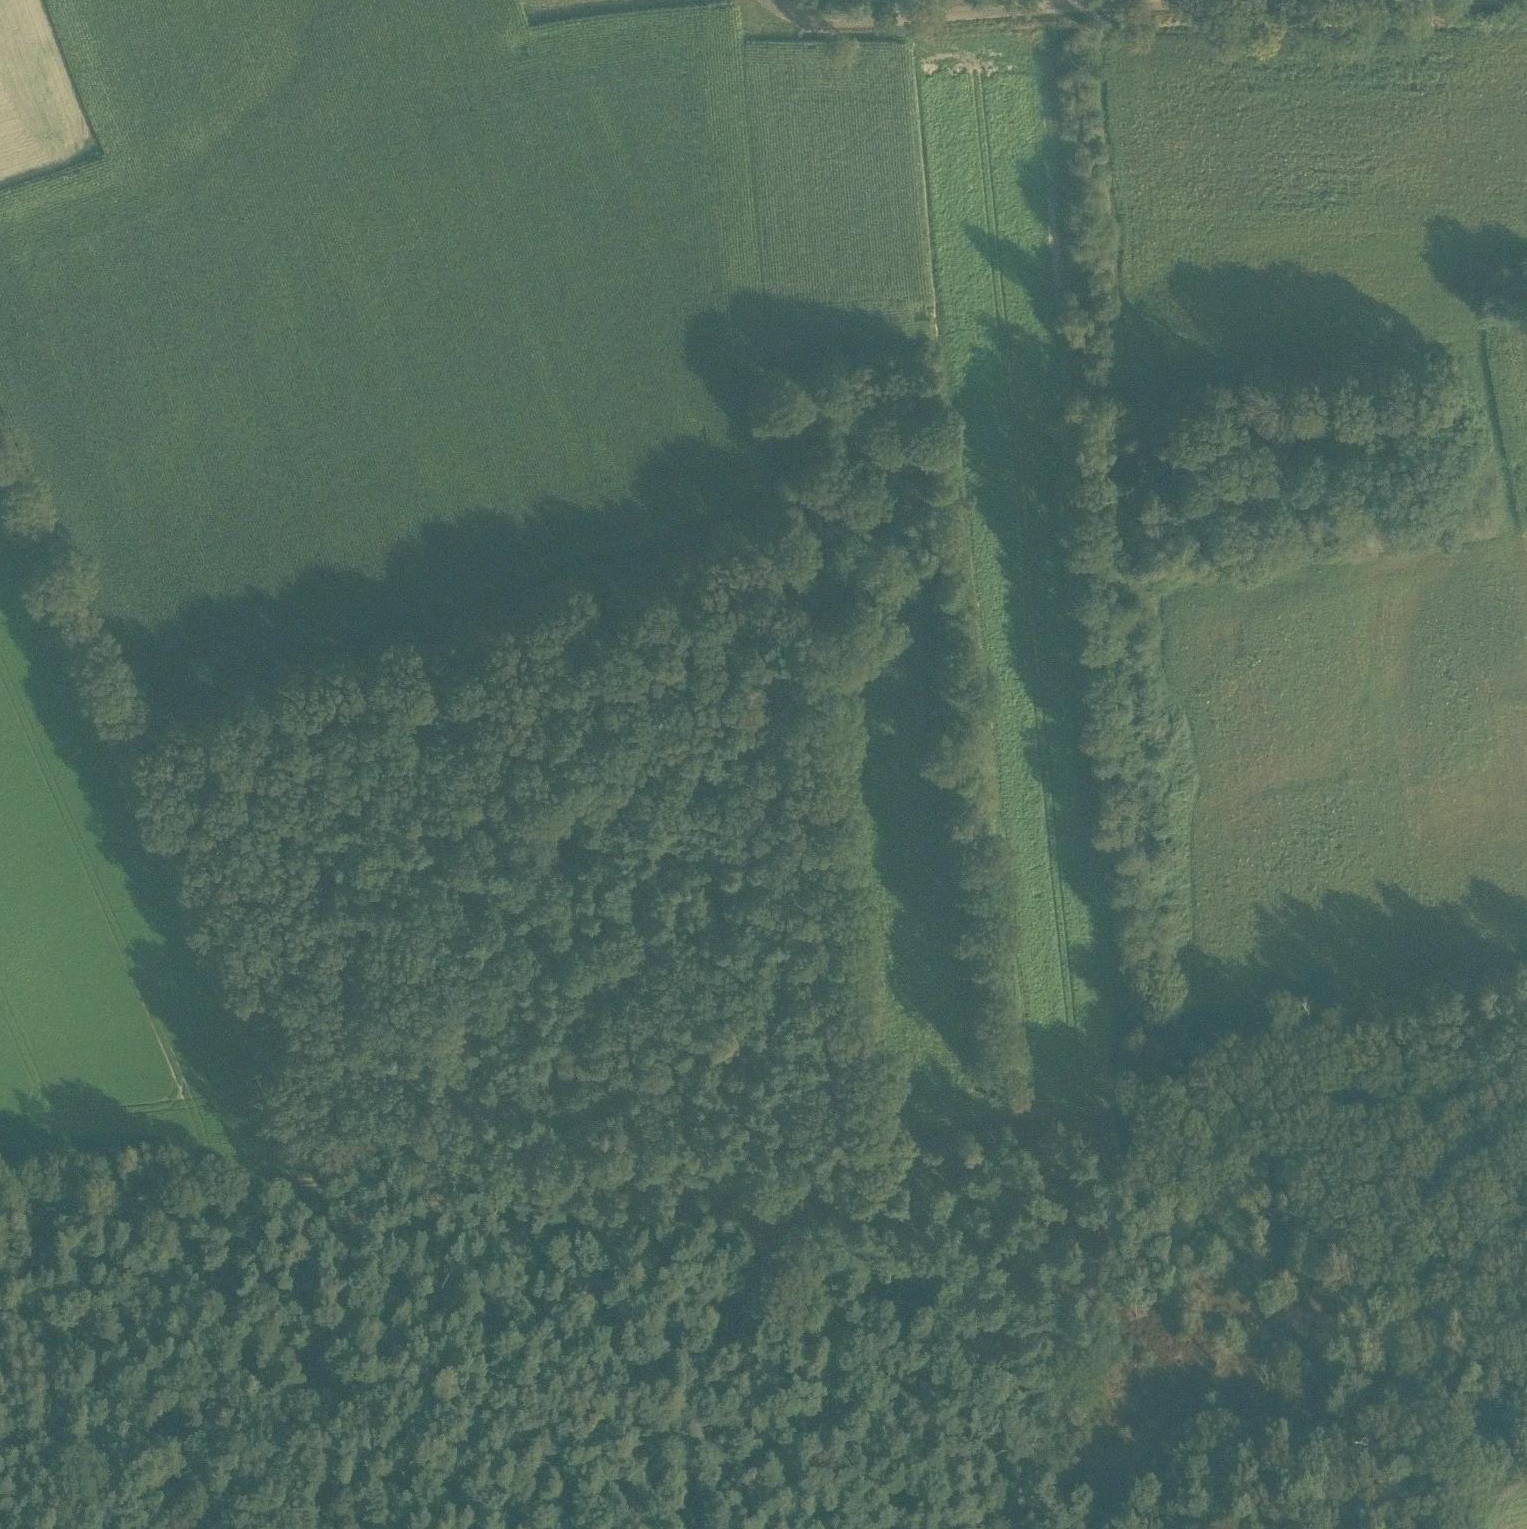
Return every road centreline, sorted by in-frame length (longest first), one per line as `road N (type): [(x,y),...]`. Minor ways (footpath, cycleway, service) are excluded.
road 1 (track): [(1139,1100),(842,1139),(0,1210)]
road 2 (track): [(308,1183),(0,480)]
road 3 (track): [(771,0),(828,19),(1455,0)]
road 4 (track): [(1526,997),(1139,1100)]

